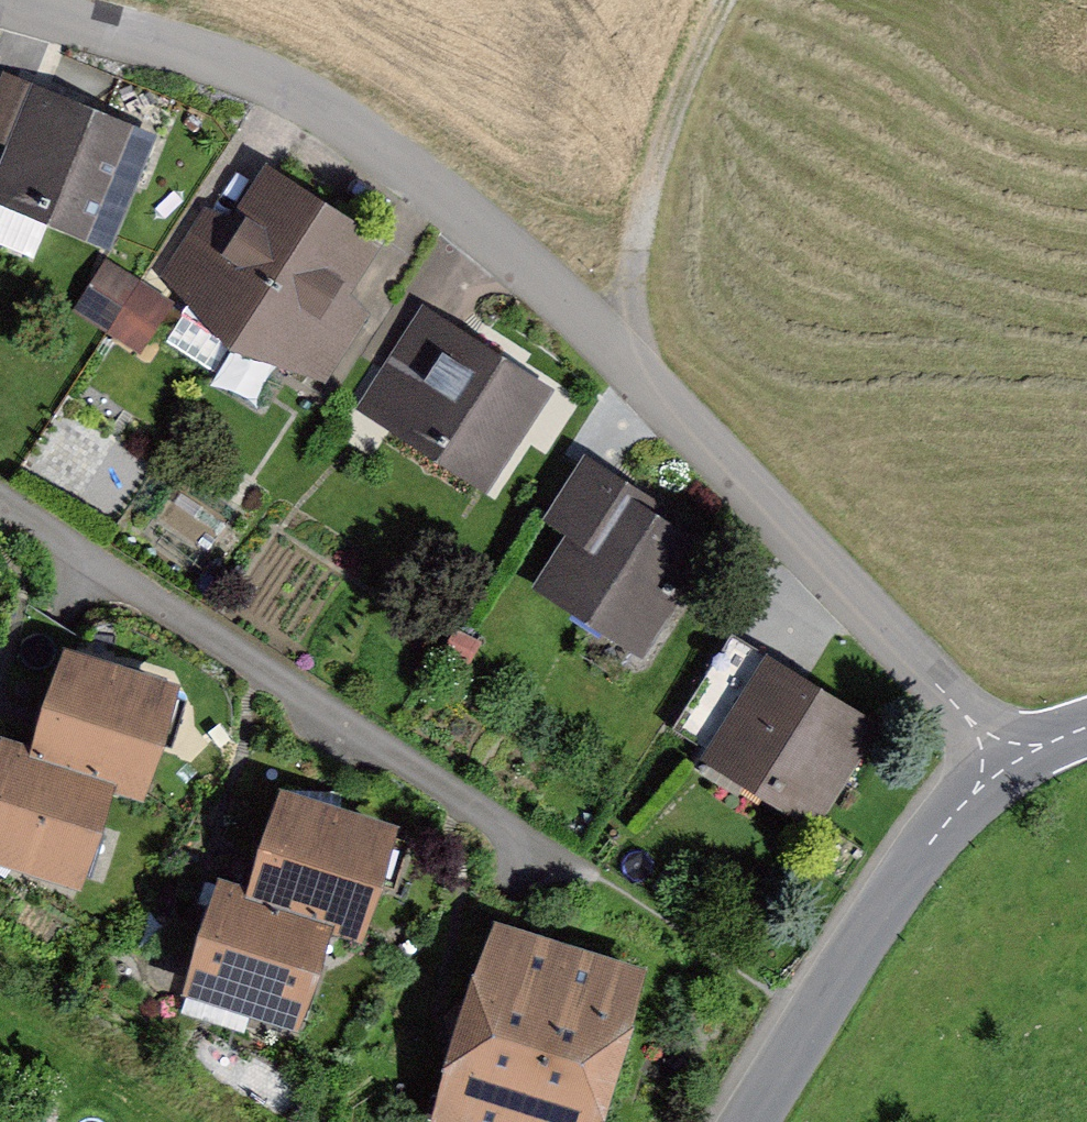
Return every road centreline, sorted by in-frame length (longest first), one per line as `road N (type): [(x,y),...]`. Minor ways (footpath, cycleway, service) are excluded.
road 1 (residential): [(998,764),(632,368),(412,178),(291,104),(154,52),(0,9)]
road 2 (residential): [(538,869),(0,511)]
road 3 (tertiary): [(998,764),(873,919),(753,1121)]
road 4 (track): [(615,353),(648,197),(725,0)]

